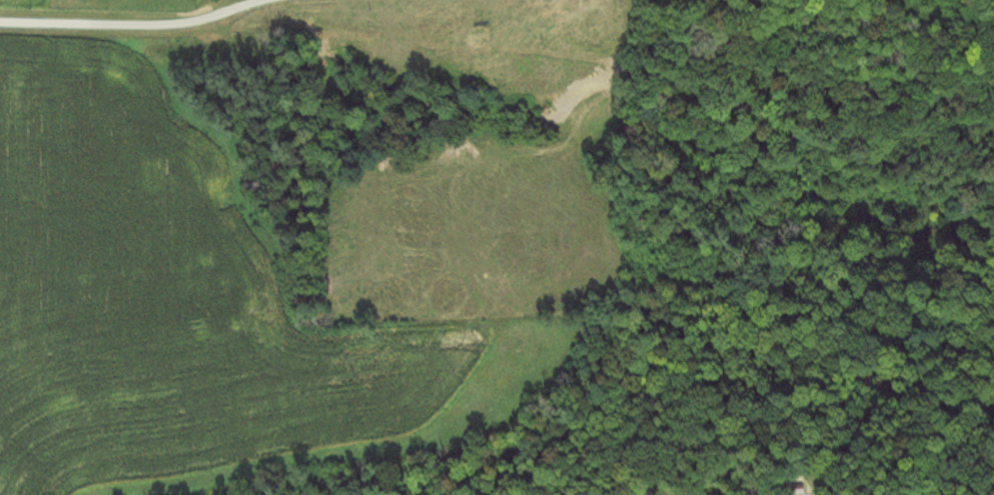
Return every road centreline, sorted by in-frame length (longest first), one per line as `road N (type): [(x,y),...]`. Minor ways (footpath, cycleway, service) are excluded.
road 1 (residential): [(0,24),(211,24),(263,0)]

